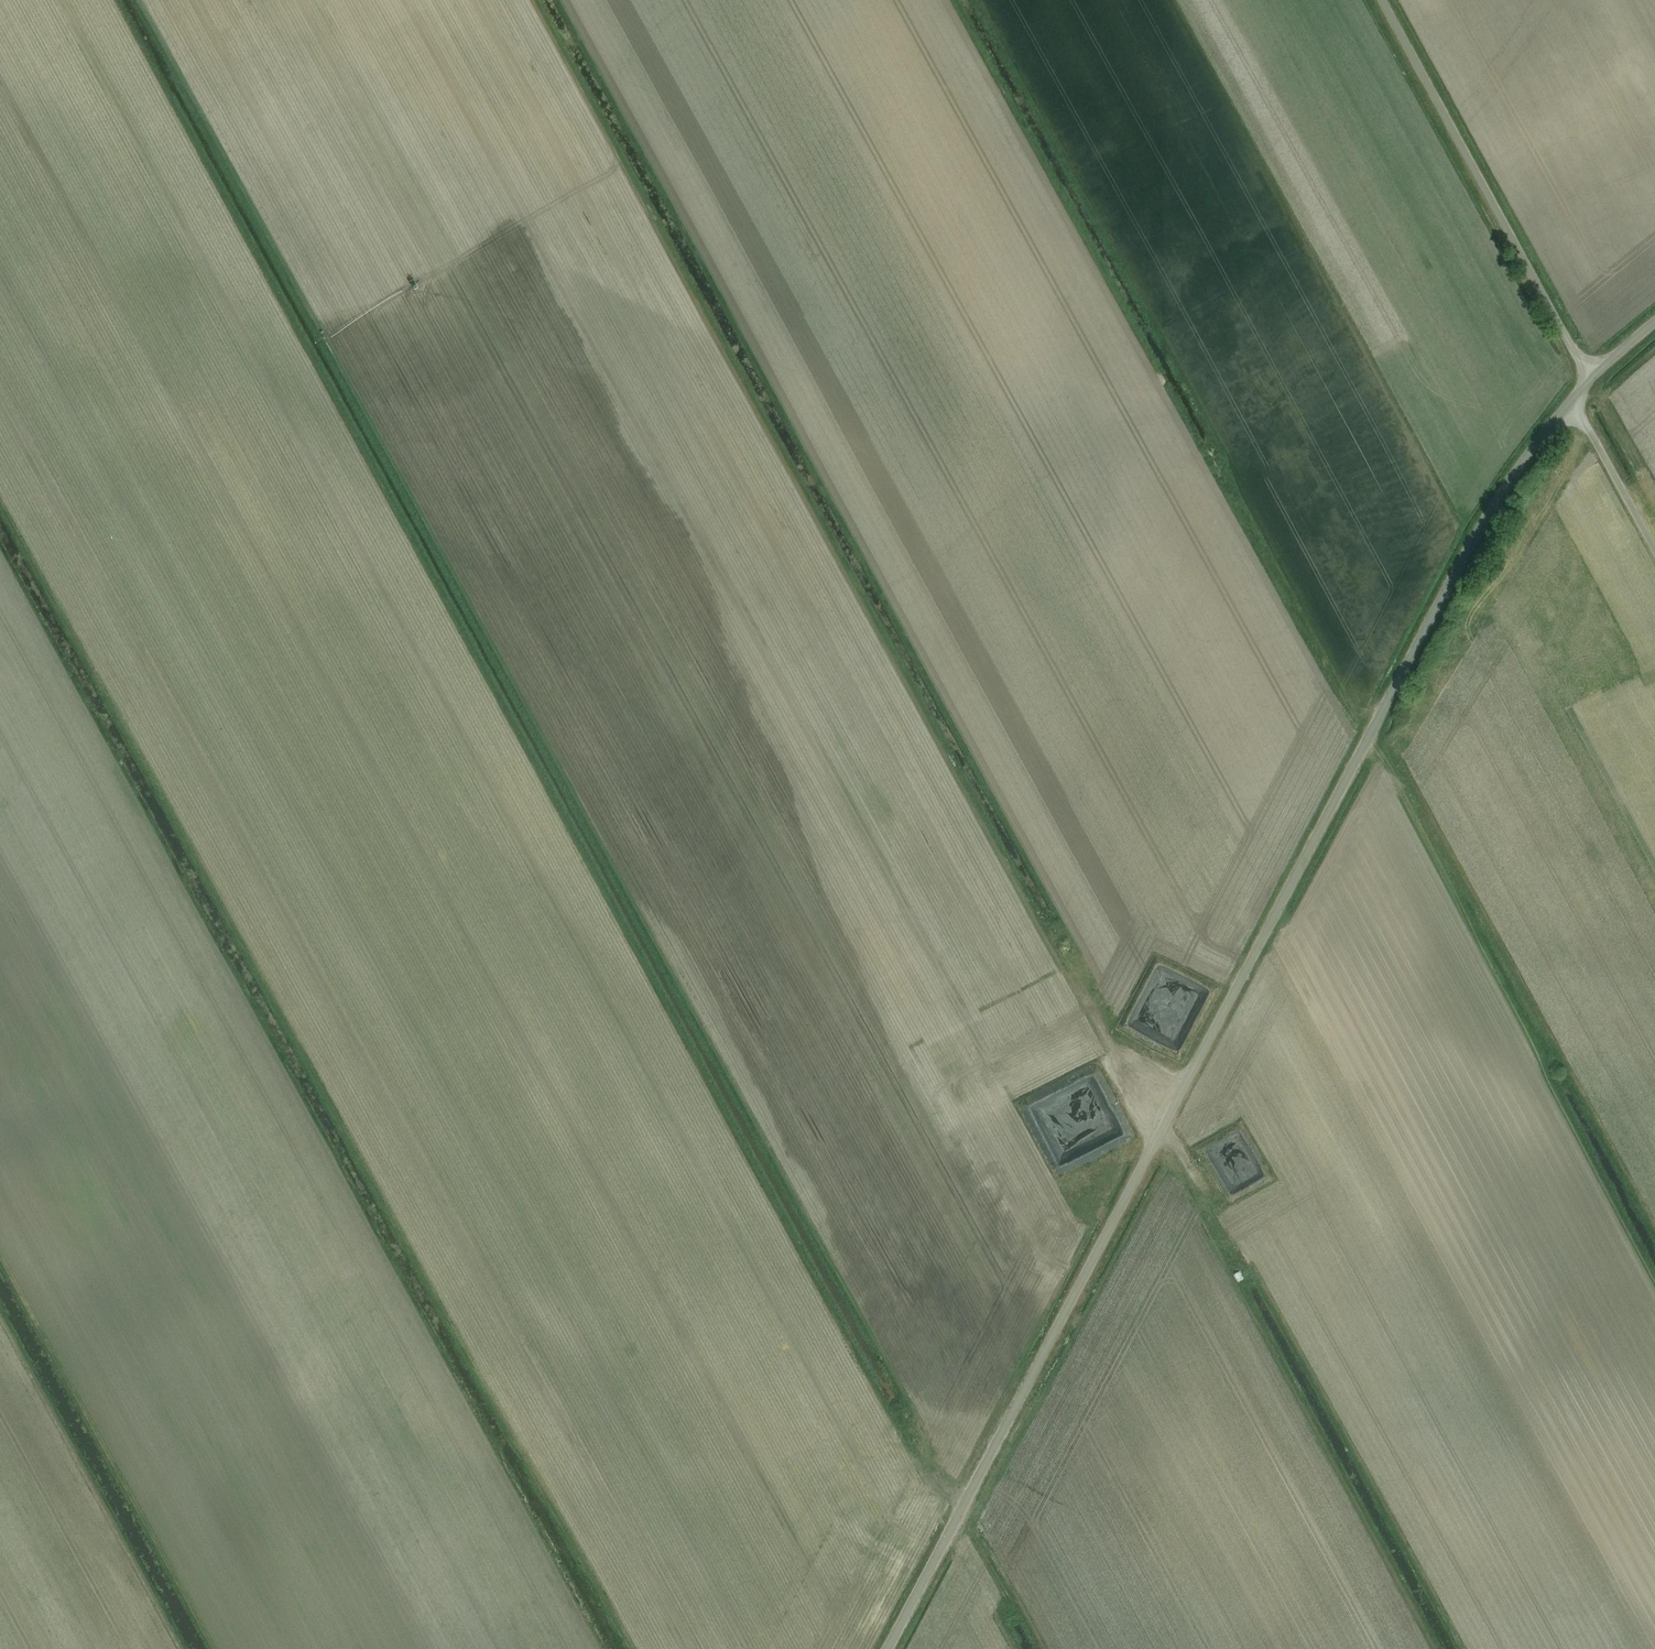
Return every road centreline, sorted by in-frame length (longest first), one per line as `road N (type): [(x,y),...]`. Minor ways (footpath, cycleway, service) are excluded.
road 1 (unclassified): [(885,1648),(1496,497),(1571,401)]
road 2 (unclassified): [(1589,382),(1381,0)]
road 3 (unclassified): [(1654,552),(1571,401)]

